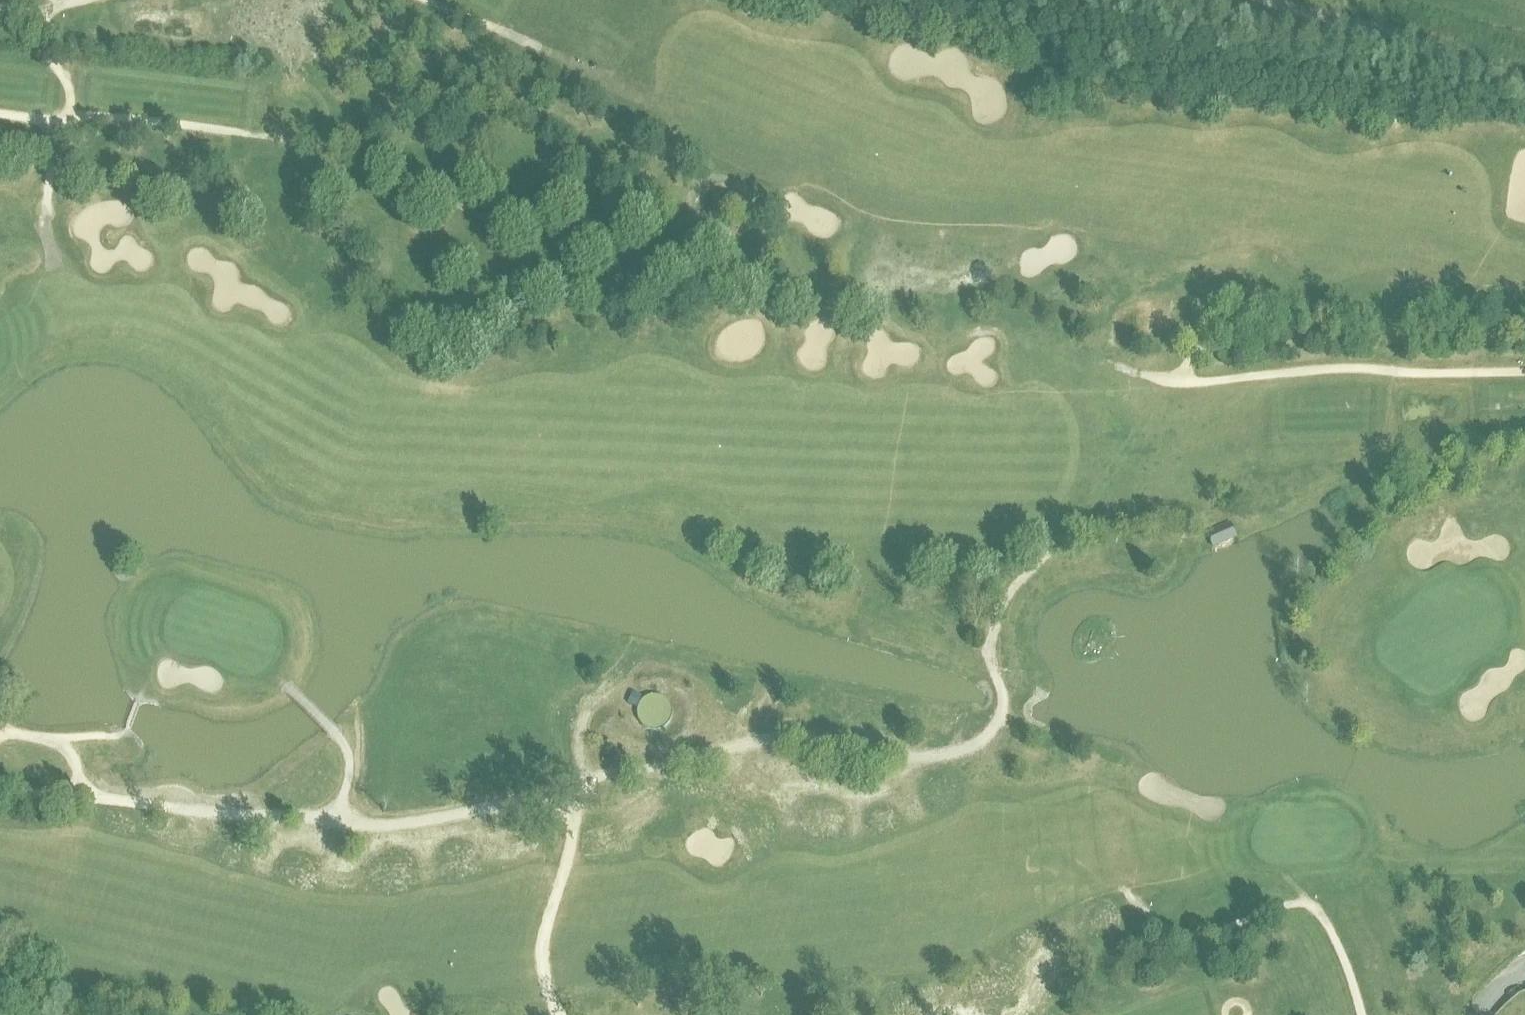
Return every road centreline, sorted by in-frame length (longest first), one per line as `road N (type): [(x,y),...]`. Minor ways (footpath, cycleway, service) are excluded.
road 1 (unclassified): [(1467,72),(1126,0)]
road 2 (unclassified): [(1270,0),(1410,41),(1467,72)]

